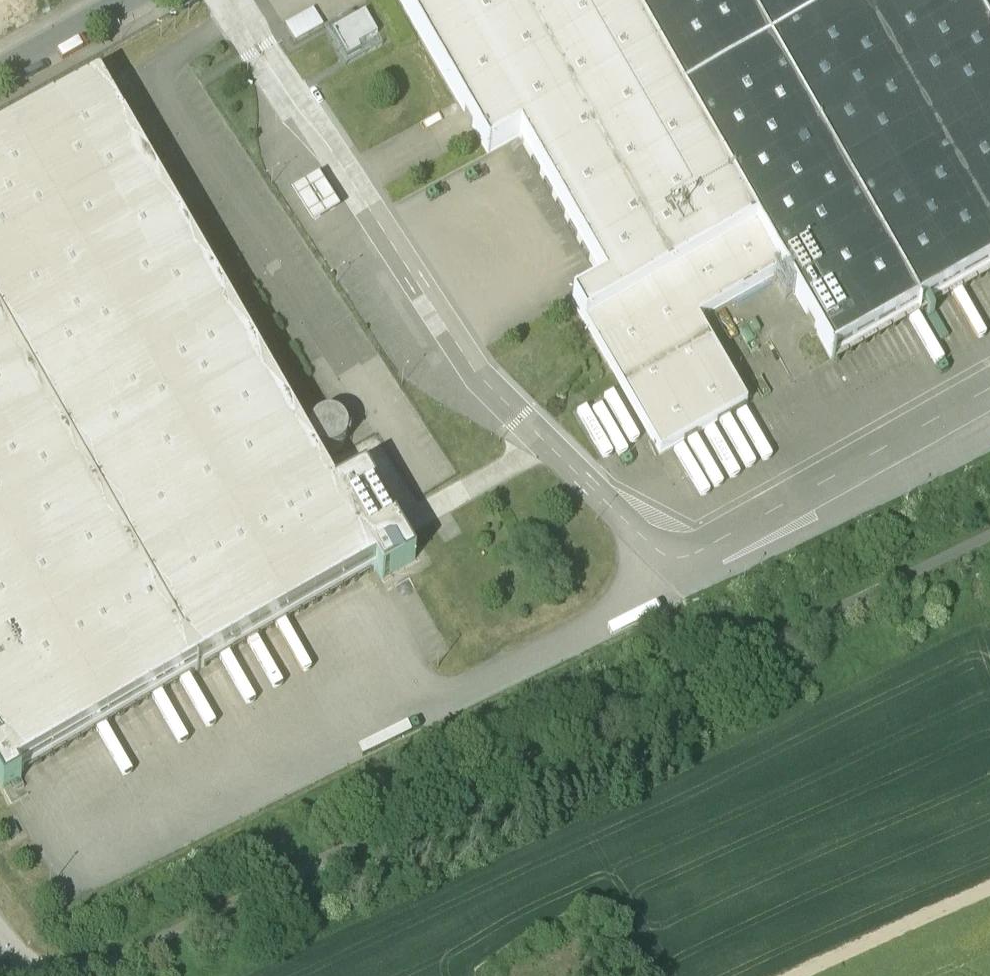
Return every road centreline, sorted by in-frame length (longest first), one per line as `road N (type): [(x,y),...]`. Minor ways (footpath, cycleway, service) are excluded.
road 1 (track): [(854,975),(989,911)]
road 2 (unclassified): [(0,71),(126,0)]

